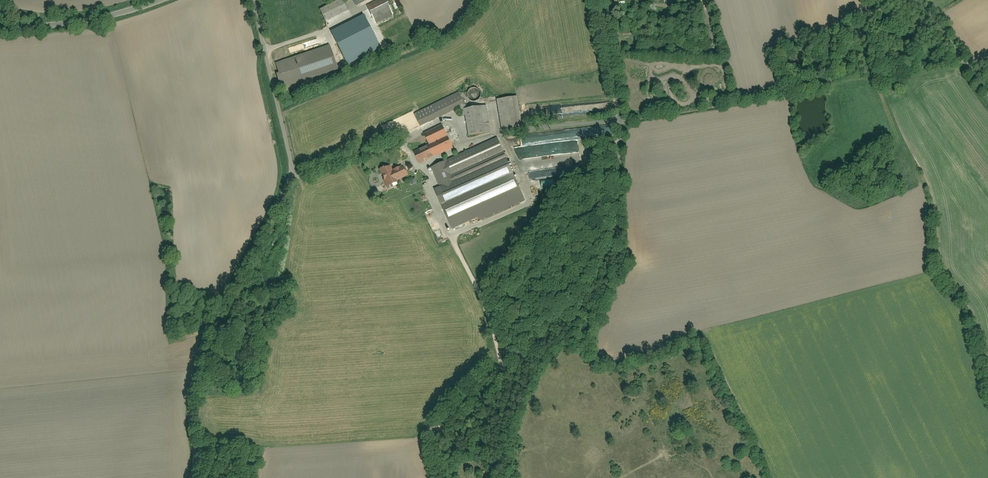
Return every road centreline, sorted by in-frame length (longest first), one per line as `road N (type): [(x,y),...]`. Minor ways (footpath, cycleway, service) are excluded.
road 1 (unclassified): [(597,0),(620,118),(621,160),(600,253),(569,305),(460,427),(449,477)]
road 2 (unclassified): [(253,0),(291,170),(202,354),(190,403),(192,477)]
road 3 (track): [(288,178),(401,144),(418,170),(499,135),(620,118)]
road 4 (residential): [(0,27),(67,24),(163,0)]

